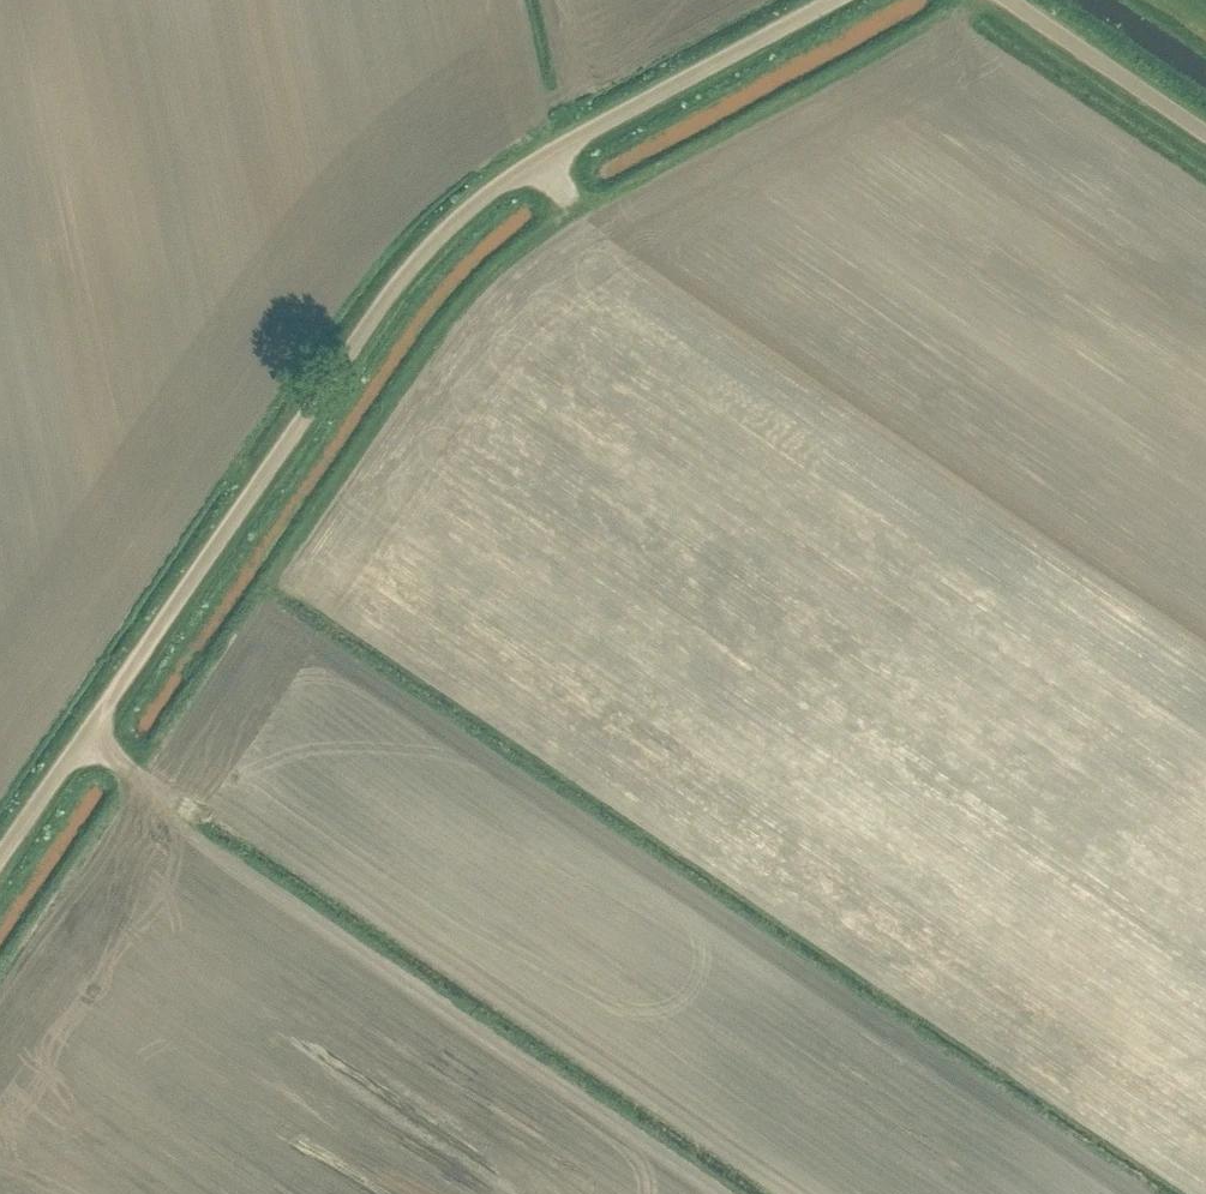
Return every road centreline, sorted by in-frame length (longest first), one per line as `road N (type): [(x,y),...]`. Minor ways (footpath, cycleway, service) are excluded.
road 1 (unclassified): [(0,855),(399,279),(445,225),(551,149),(829,0)]
road 2 (unclassified): [(1205,129),(1017,0)]

